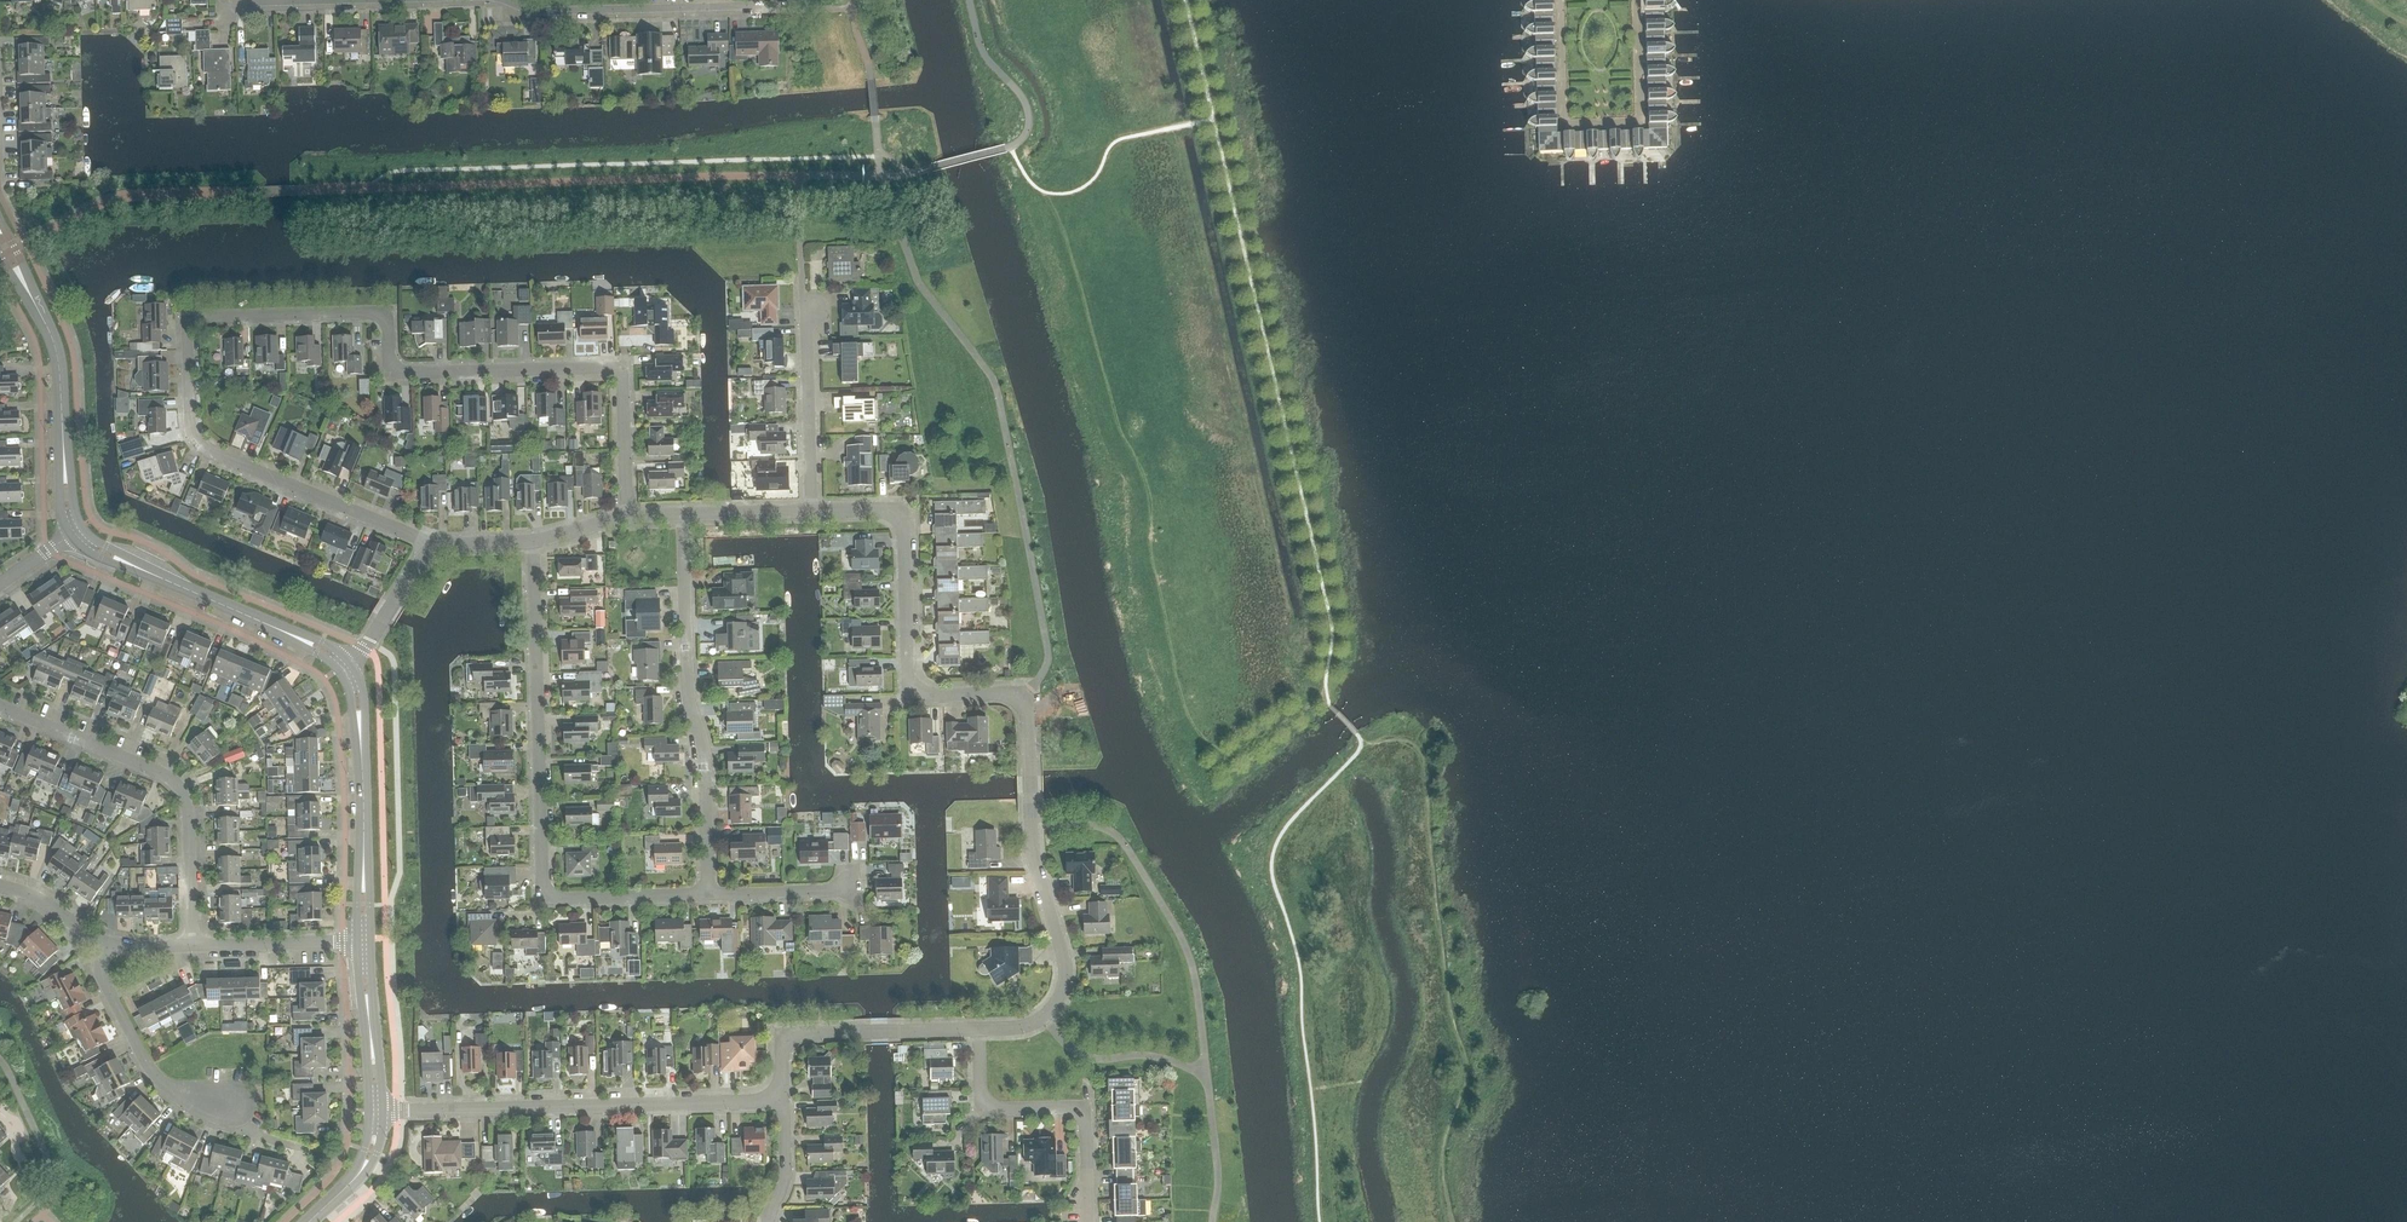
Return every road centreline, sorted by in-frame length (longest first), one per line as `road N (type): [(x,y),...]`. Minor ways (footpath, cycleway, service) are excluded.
road 1 (residential): [(433,550),(199,444),(190,416),(187,317),(388,311),(389,373),(623,366),(627,516)]
road 2 (residential): [(978,1029),(1035,1022),(1064,981),(1032,845),(1027,692),(909,696),(903,508),(811,510)]
road 3 (residential): [(708,894),(543,898),(533,540)]
road 4 (residential): [(382,1111),(782,1100)]
road 5 (residential): [(708,894),(705,763),(687,687),(683,514)]
road 6 (residential): [(192,946),(189,817),(179,787),(0,706)]
road 7 (residential): [(1088,1221),(1086,1107),(981,1109),(978,1029)]
road 8 (residential): [(782,1100),(781,1034),(978,1029)]
road 9 (residential): [(229,1100),(191,1103),(151,1069),(102,975),(108,943)]
road 10 (residential): [(811,510),(805,308),(815,307)]
road 11 (residential): [(712,7),(545,12),(502,0)]
road 12 (tertiary): [(357,941),(368,1112)]
road 13 (tertiary): [(382,1111),(371,941)]
road 14 (residential): [(357,941),(192,946)]
road 15 (residential): [(847,890),(708,894)]
road 16 (tertiary): [(311,1218),(365,1173),(381,1138),(382,1111)]
road 17 (tertiary): [(363,791),(363,693),(349,660)]
road 18 (tertiary): [(69,536),(94,555),(186,589)]
road 19 (residential): [(811,510),(683,514)]
road 20 (tertiary): [(371,941),(364,815)]
road 21 (tertiary): [(364,815),(357,941)]
road 22 (tertiary): [(338,670),(350,695),(363,791)]
road 23 (tertiary): [(368,1112),(359,1161),(311,1218)]
road 24 (residential): [(768,1221),(784,1178),(782,1100)]
road 25 (residential): [(108,943),(32,894),(0,886)]
road 26 (tertiary): [(49,331),(0,219)]
road 27 (tertiary): [(186,589),(82,527)]
road 28 (tertiary): [(349,660),(332,646),(240,612)]

